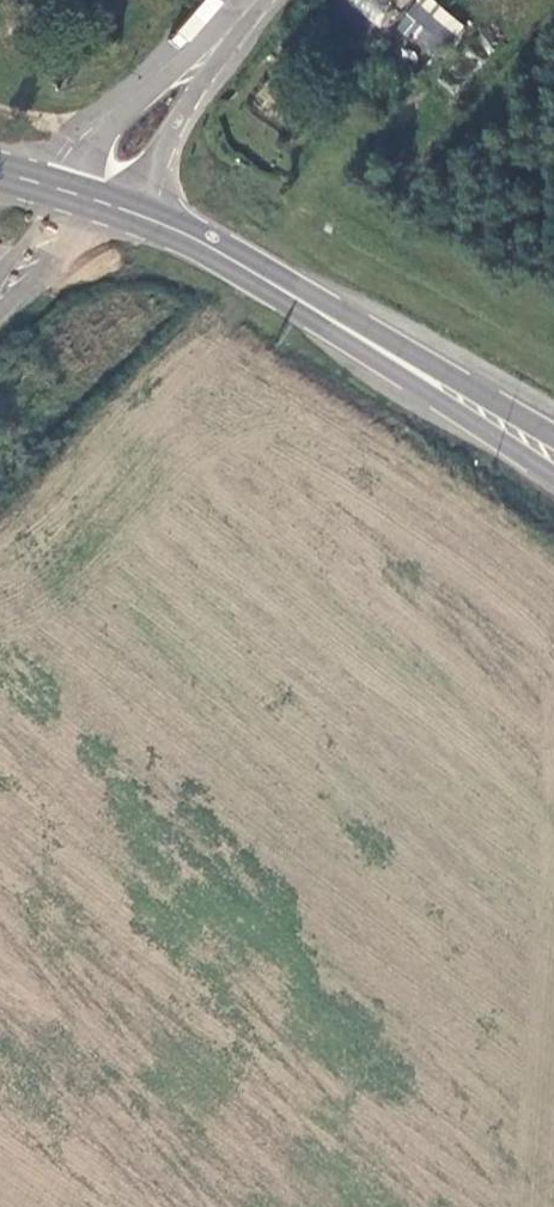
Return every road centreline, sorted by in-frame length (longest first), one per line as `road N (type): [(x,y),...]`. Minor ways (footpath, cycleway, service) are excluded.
road 1 (tertiary): [(553,453),(272,279),(113,205)]
road 2 (unclassified): [(259,0),(113,205)]

